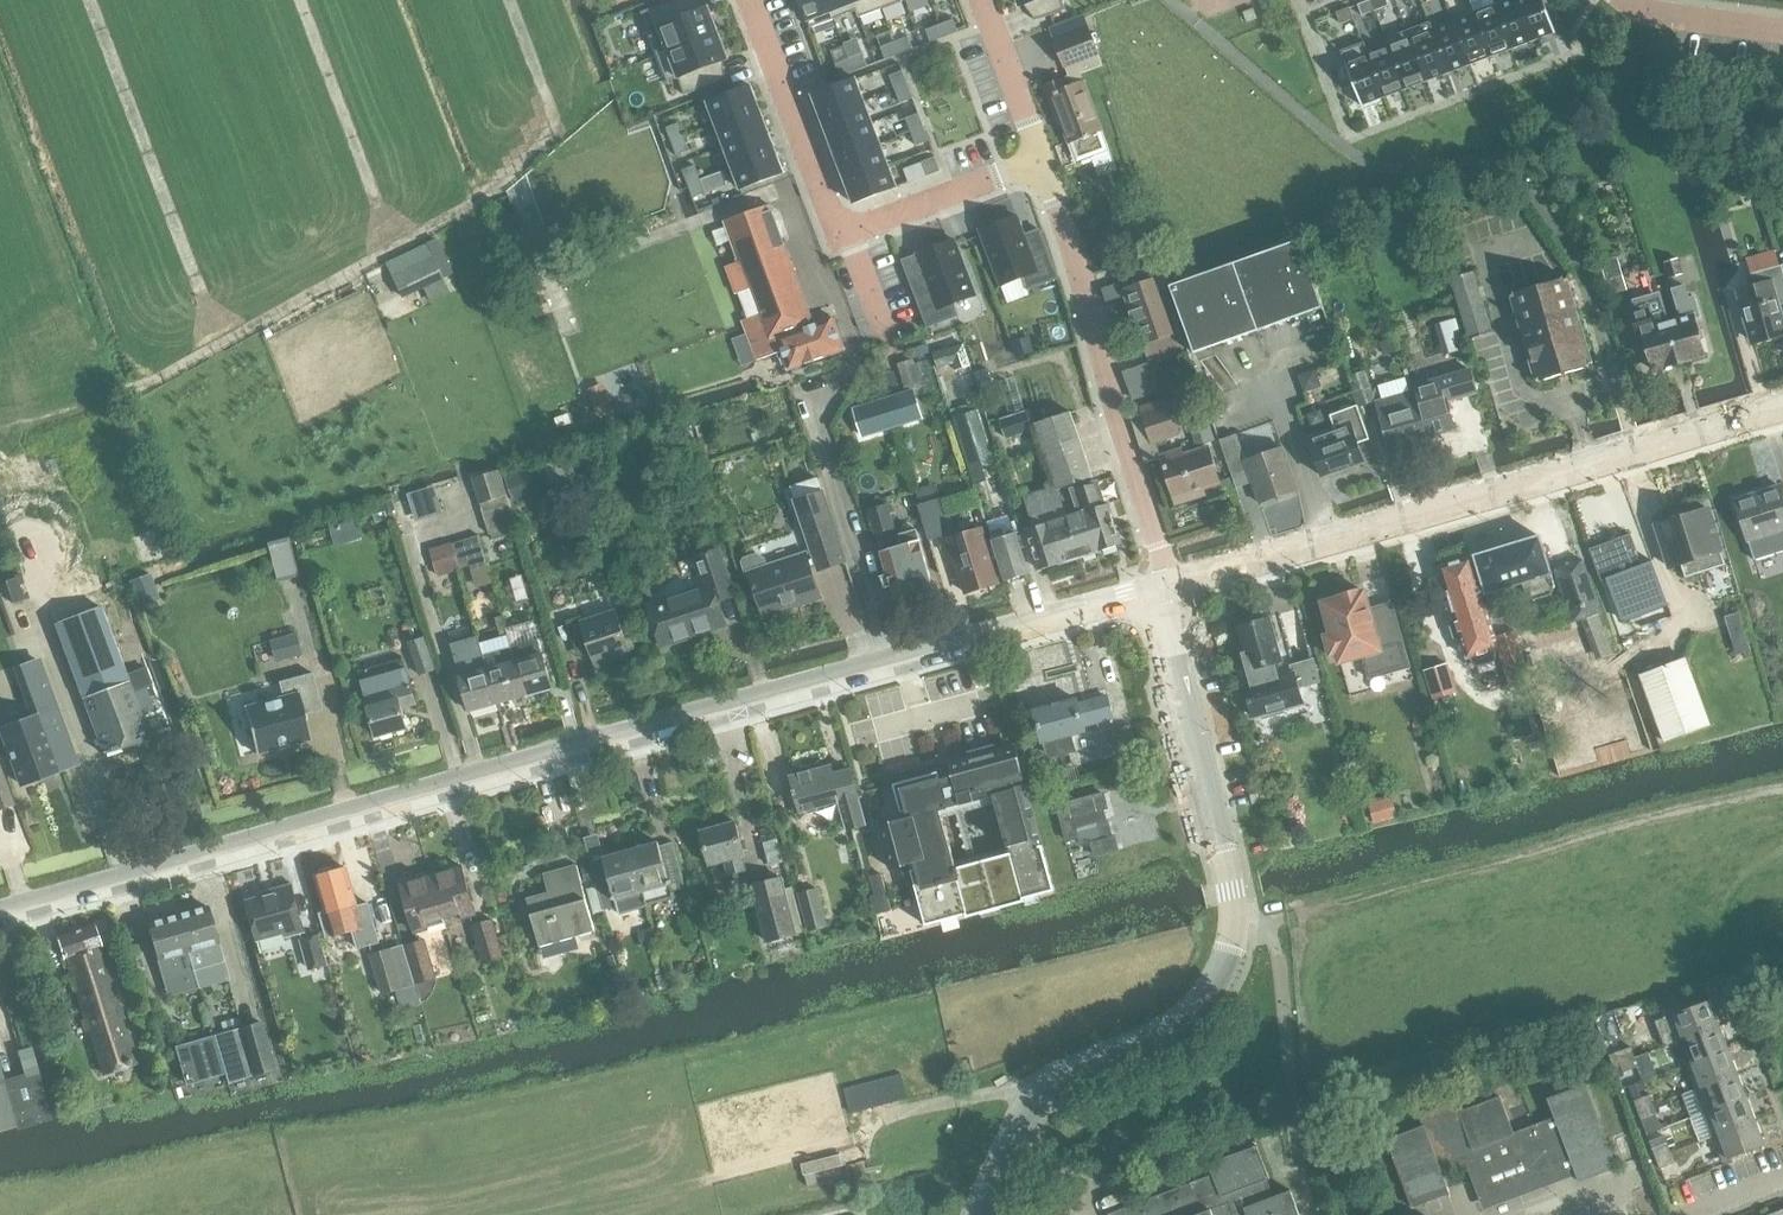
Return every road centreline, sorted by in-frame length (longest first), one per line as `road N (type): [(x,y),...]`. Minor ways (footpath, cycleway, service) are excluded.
road 1 (tertiary): [(0,909),(1160,591)]
road 2 (track): [(0,428),(129,391),(479,199),(557,121),(511,0)]
road 3 (tertiary): [(1173,587),(1782,404)]
road 4 (residential): [(747,0),(835,234),(1042,161)]
road 5 (residential): [(1173,587),(1042,161)]
road 6 (residential): [(1234,904),(1222,971),(1176,1023),(1075,1066),(1033,1093),(980,1214)]
road 7 (track): [(89,0),(219,344)]
road 8 (residential): [(1234,904),(1160,591)]
road 9 (track): [(302,0),(394,244)]
road 10 (residential): [(1042,161),(983,0)]
road 11 (residential): [(1782,29),(1646,11),(1631,0)]

